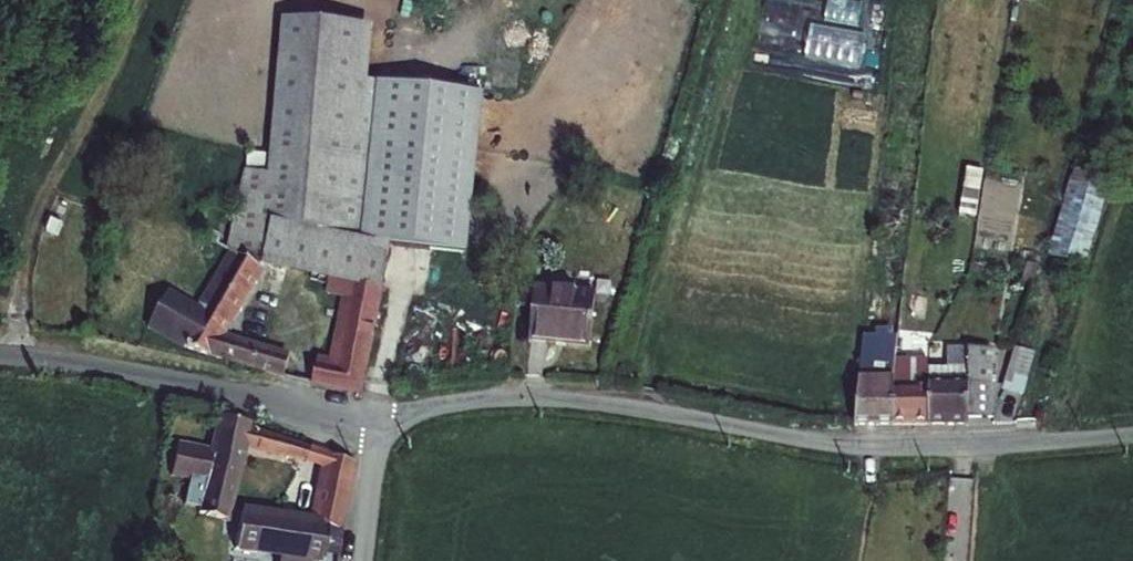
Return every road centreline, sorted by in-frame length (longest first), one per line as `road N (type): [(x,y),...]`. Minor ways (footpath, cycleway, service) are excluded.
road 1 (unclassified): [(379,426),(423,408),(517,395),(827,441),(1132,434)]
road 2 (unclassified): [(0,357),(130,372),(379,426)]
road 3 (track): [(10,358),(35,220),(141,0)]
road 4 (unclassified): [(379,426),(363,560)]

